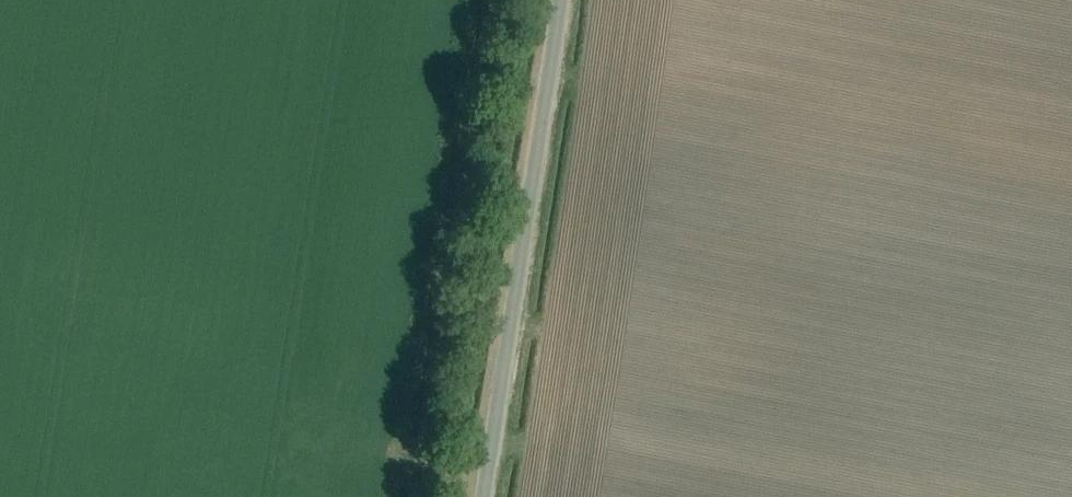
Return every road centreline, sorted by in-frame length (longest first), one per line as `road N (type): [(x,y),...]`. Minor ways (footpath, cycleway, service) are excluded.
road 1 (unclassified): [(485,496),(562,0)]

